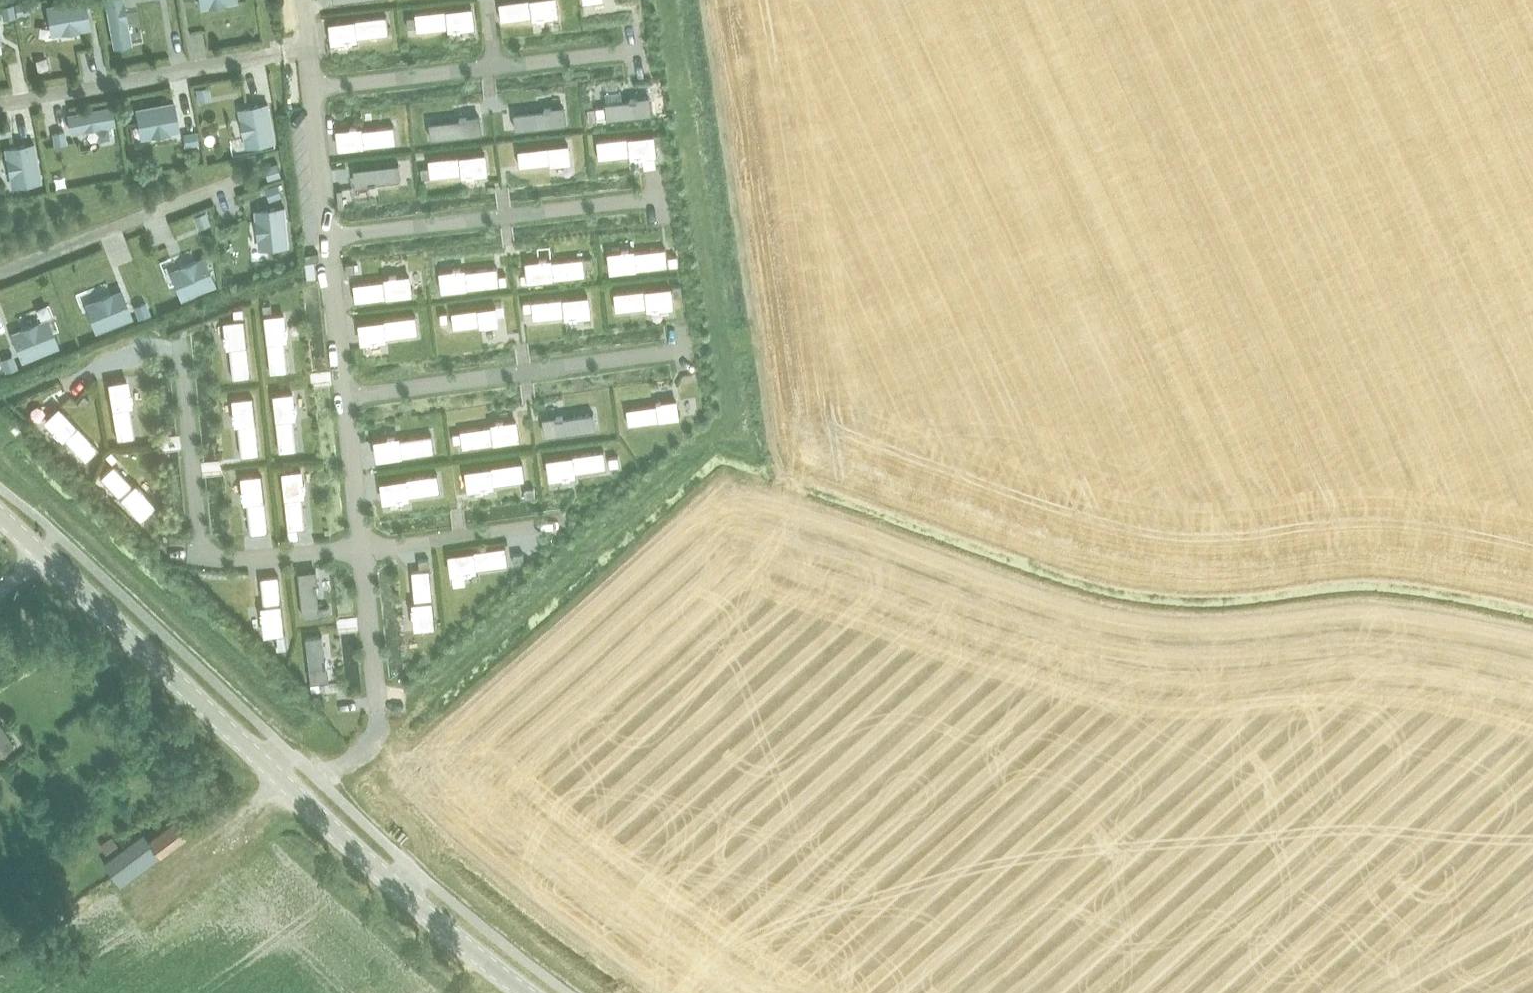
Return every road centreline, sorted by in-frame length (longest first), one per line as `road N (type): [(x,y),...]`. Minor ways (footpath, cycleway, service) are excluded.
road 1 (tertiary): [(532,992),(423,908),(0,515)]

